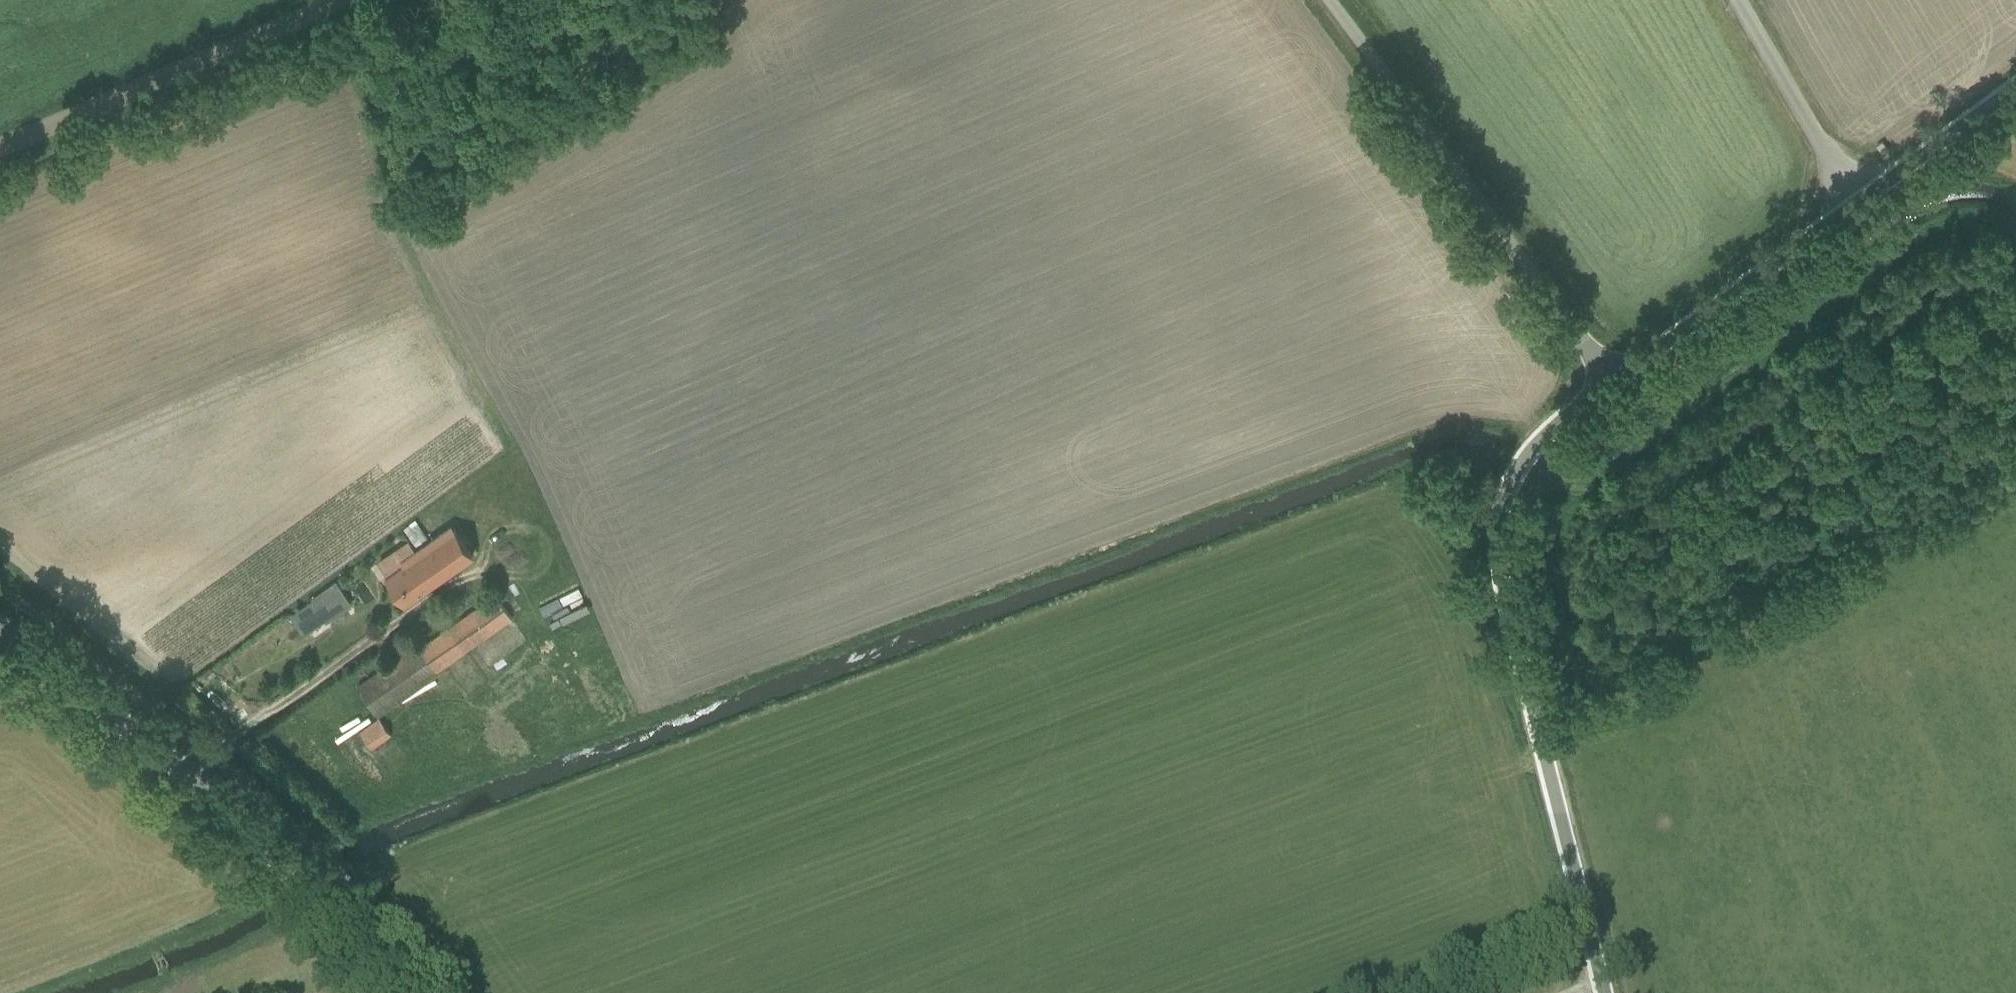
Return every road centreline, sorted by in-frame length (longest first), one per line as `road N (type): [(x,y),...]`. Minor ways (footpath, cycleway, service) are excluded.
road 1 (unclassified): [(1601,992),(1496,579),(1490,517),(1498,477),(1520,450),(1609,378)]
road 2 (secondary): [(397,992),(340,920),(228,805),(0,633)]
road 3 (unclassified): [(1609,378),(2015,65)]
road 4 (unclassified): [(1609,378),(1329,0)]
road 5 (track): [(364,0),(0,156)]

